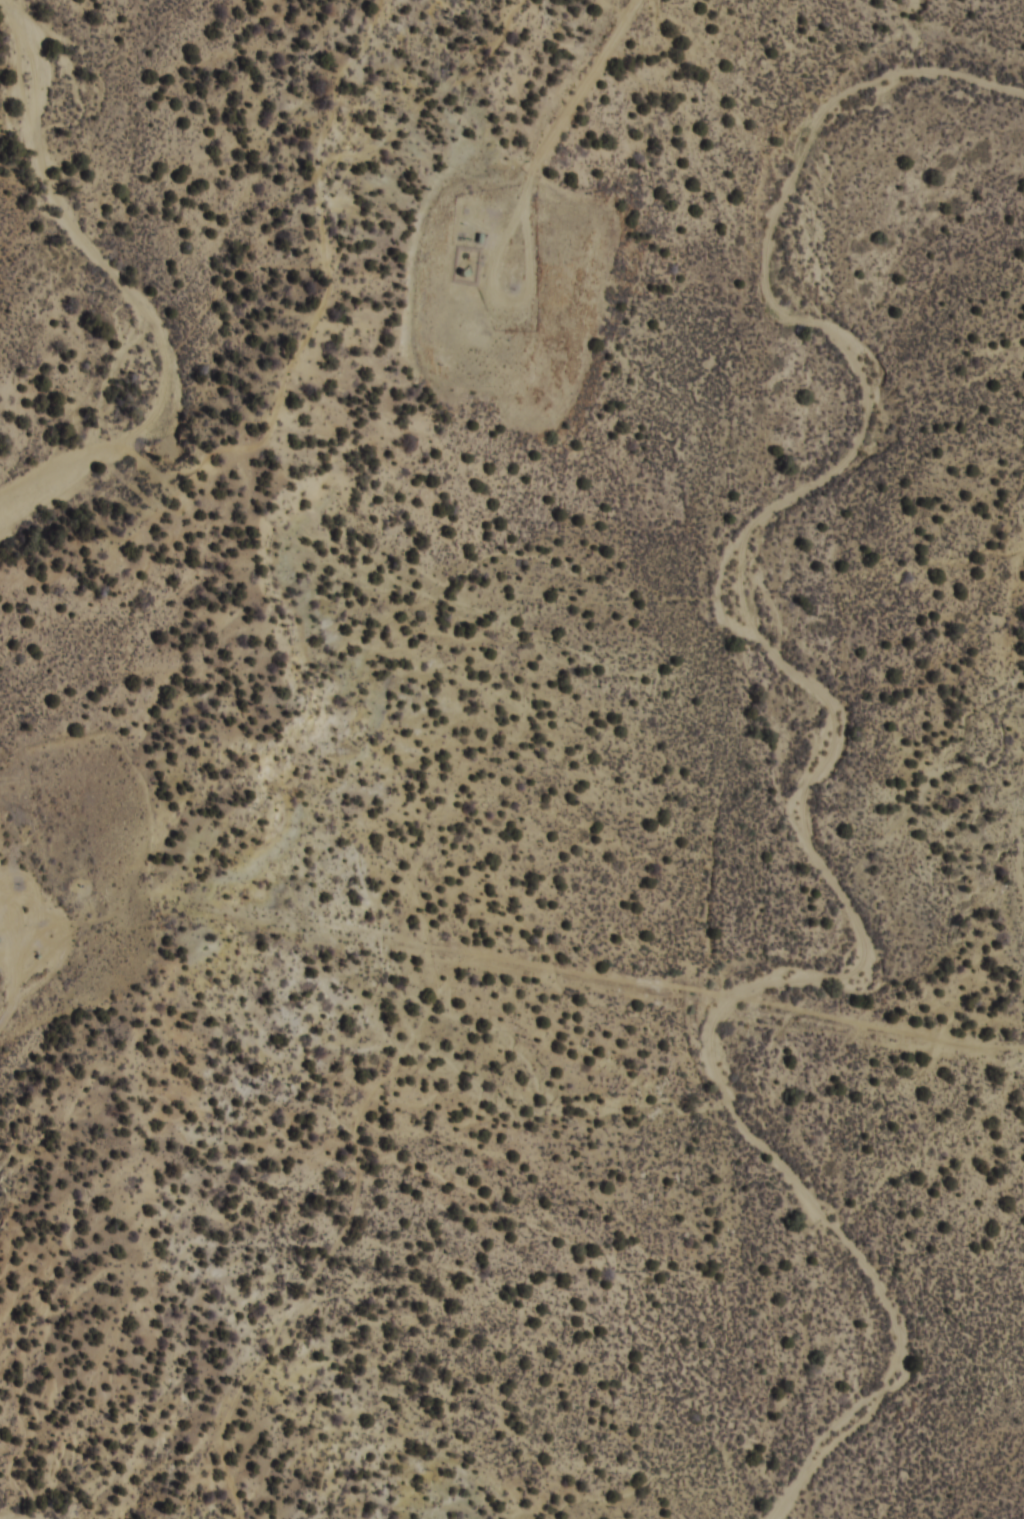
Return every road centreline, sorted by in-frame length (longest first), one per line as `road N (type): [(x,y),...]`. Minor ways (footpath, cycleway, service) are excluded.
road 1 (track): [(721,1518),(730,1248),(683,1014),(683,897),(709,801),(725,545),(709,503),(736,156),(794,0)]

